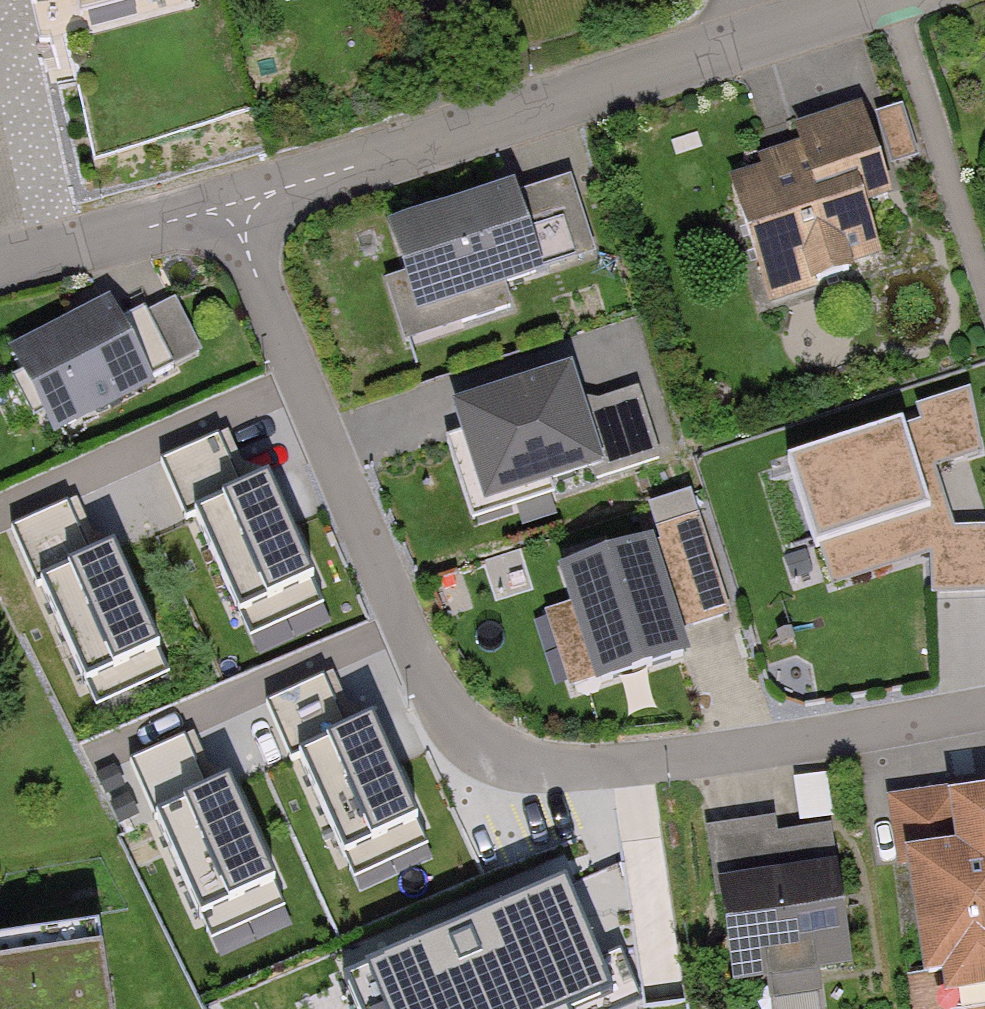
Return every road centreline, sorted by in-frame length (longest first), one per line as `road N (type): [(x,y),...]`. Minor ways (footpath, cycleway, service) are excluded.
road 1 (residential): [(238,216),(415,657),(449,713),(490,753),(545,771),(634,769),(984,708)]
road 2 (residential): [(876,0),(289,186),(238,216)]
road 3 (residential): [(238,216),(188,217),(0,265)]

